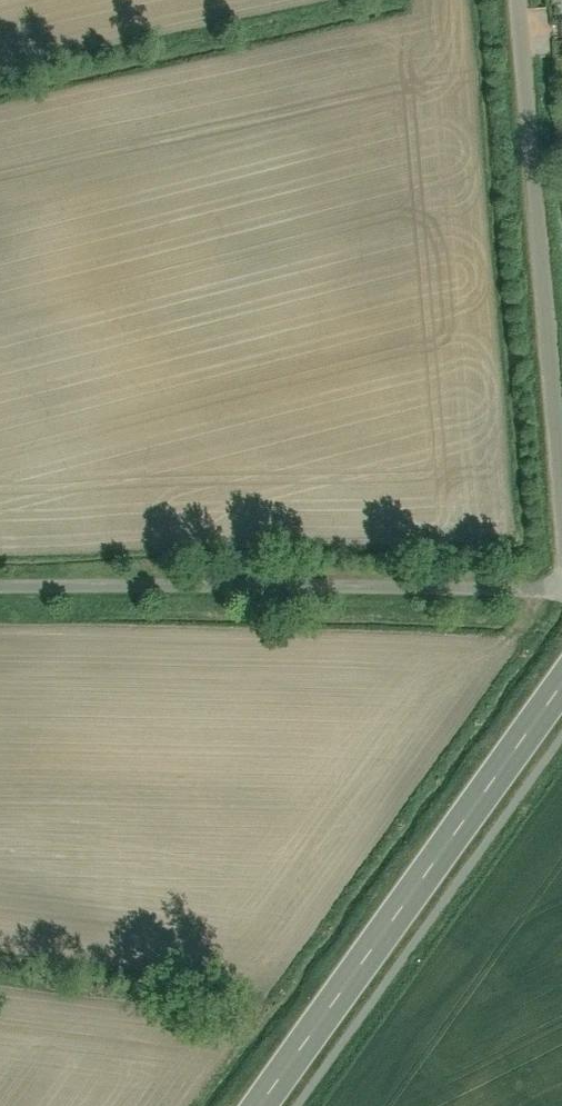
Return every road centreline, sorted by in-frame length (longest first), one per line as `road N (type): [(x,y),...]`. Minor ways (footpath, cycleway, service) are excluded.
road 1 (tertiary): [(561,685),(260,1105)]
road 2 (residential): [(520,0),(561,494)]

